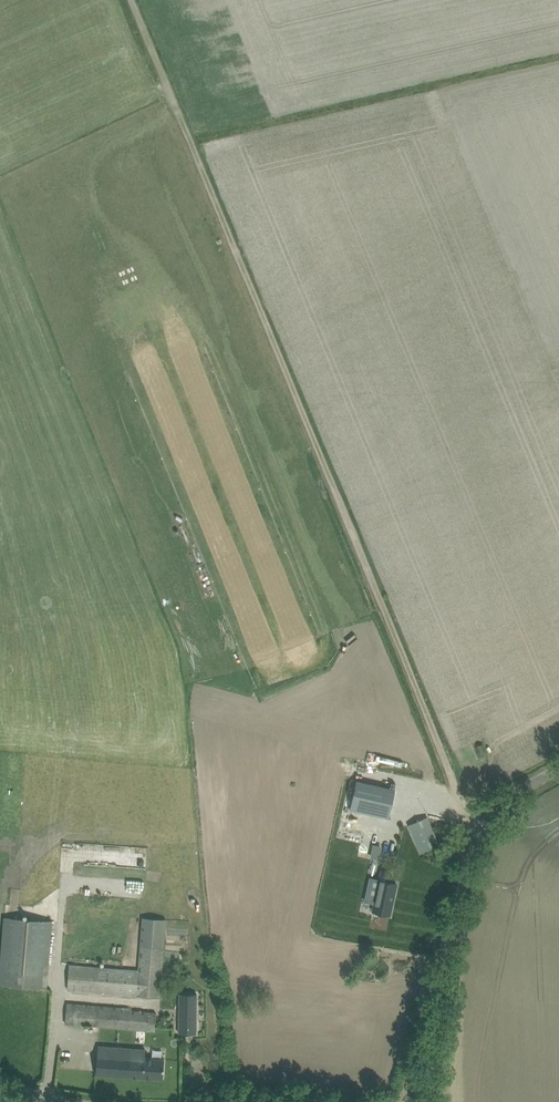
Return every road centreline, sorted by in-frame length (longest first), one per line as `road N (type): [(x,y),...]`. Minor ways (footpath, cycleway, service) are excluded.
road 1 (track): [(474,843),(133,0)]
road 2 (unclassified): [(421,1101),(474,843),(495,812),(558,771)]

